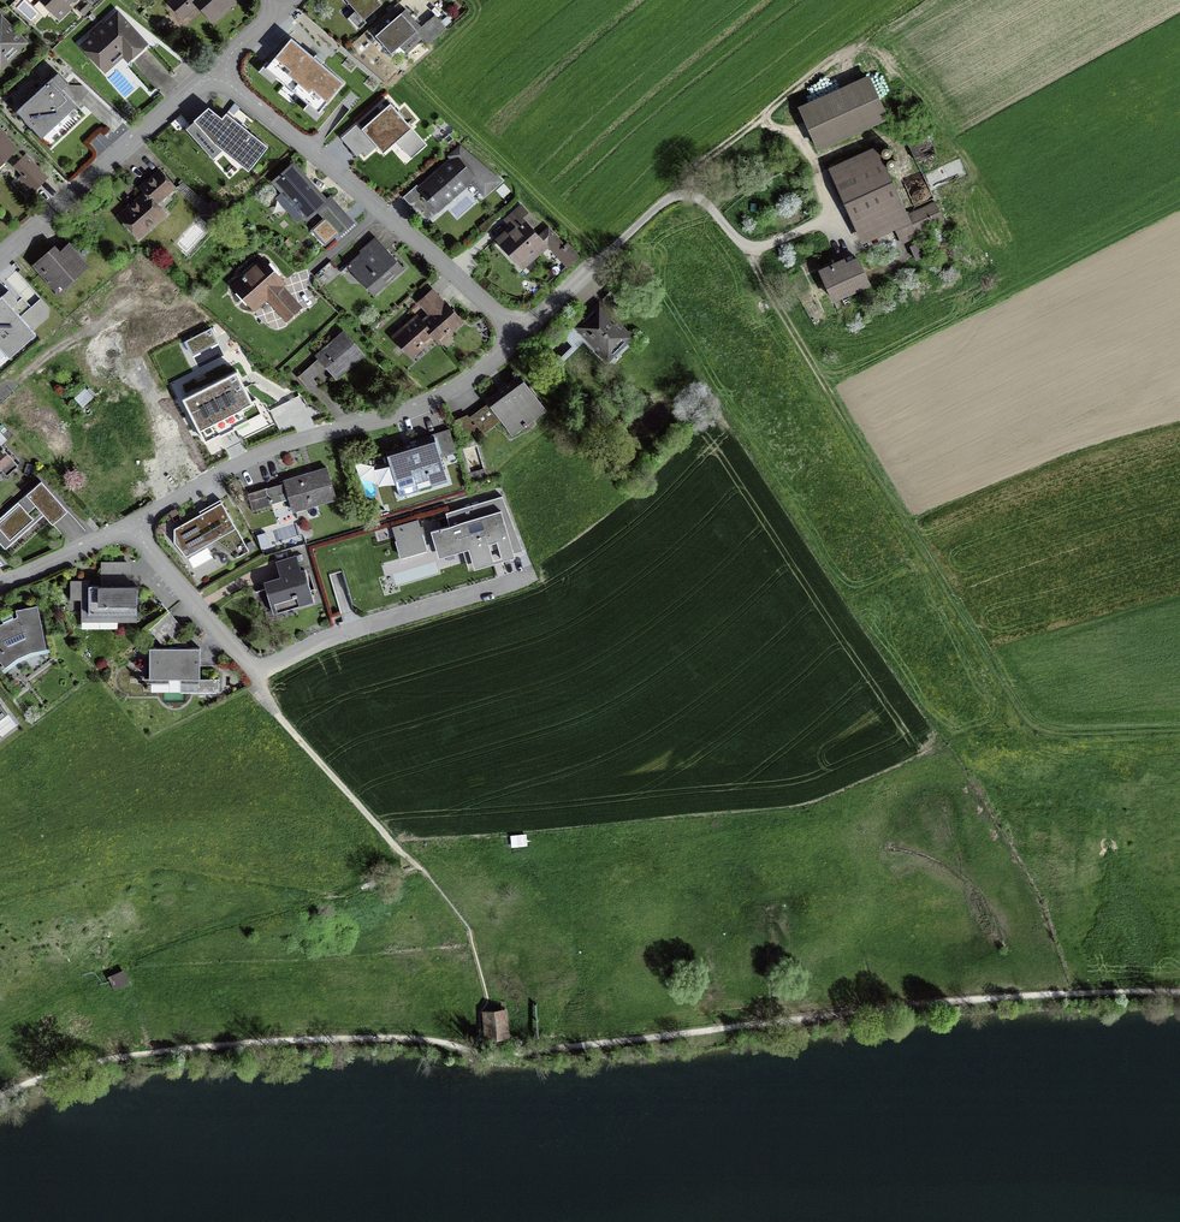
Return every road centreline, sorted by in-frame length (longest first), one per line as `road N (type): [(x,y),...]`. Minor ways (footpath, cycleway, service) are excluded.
road 1 (track): [(1179,992),(864,1007),(514,1053),(412,1038),(164,1051),(99,1061),(0,1096)]
road 2 (track): [(1179,733),(1031,732),(750,250)]
road 3 (residential): [(131,525),(251,674),(323,641),(535,575)]
road 4 (residential): [(131,525),(253,456),(423,404),(520,336)]
road 5 (residential): [(211,71),(520,336)]
road 6 (residential): [(0,258),(211,71)]
road 7 (track): [(422,869),(277,716),(251,674)]
road 8 (residential): [(0,582),(131,525)]

